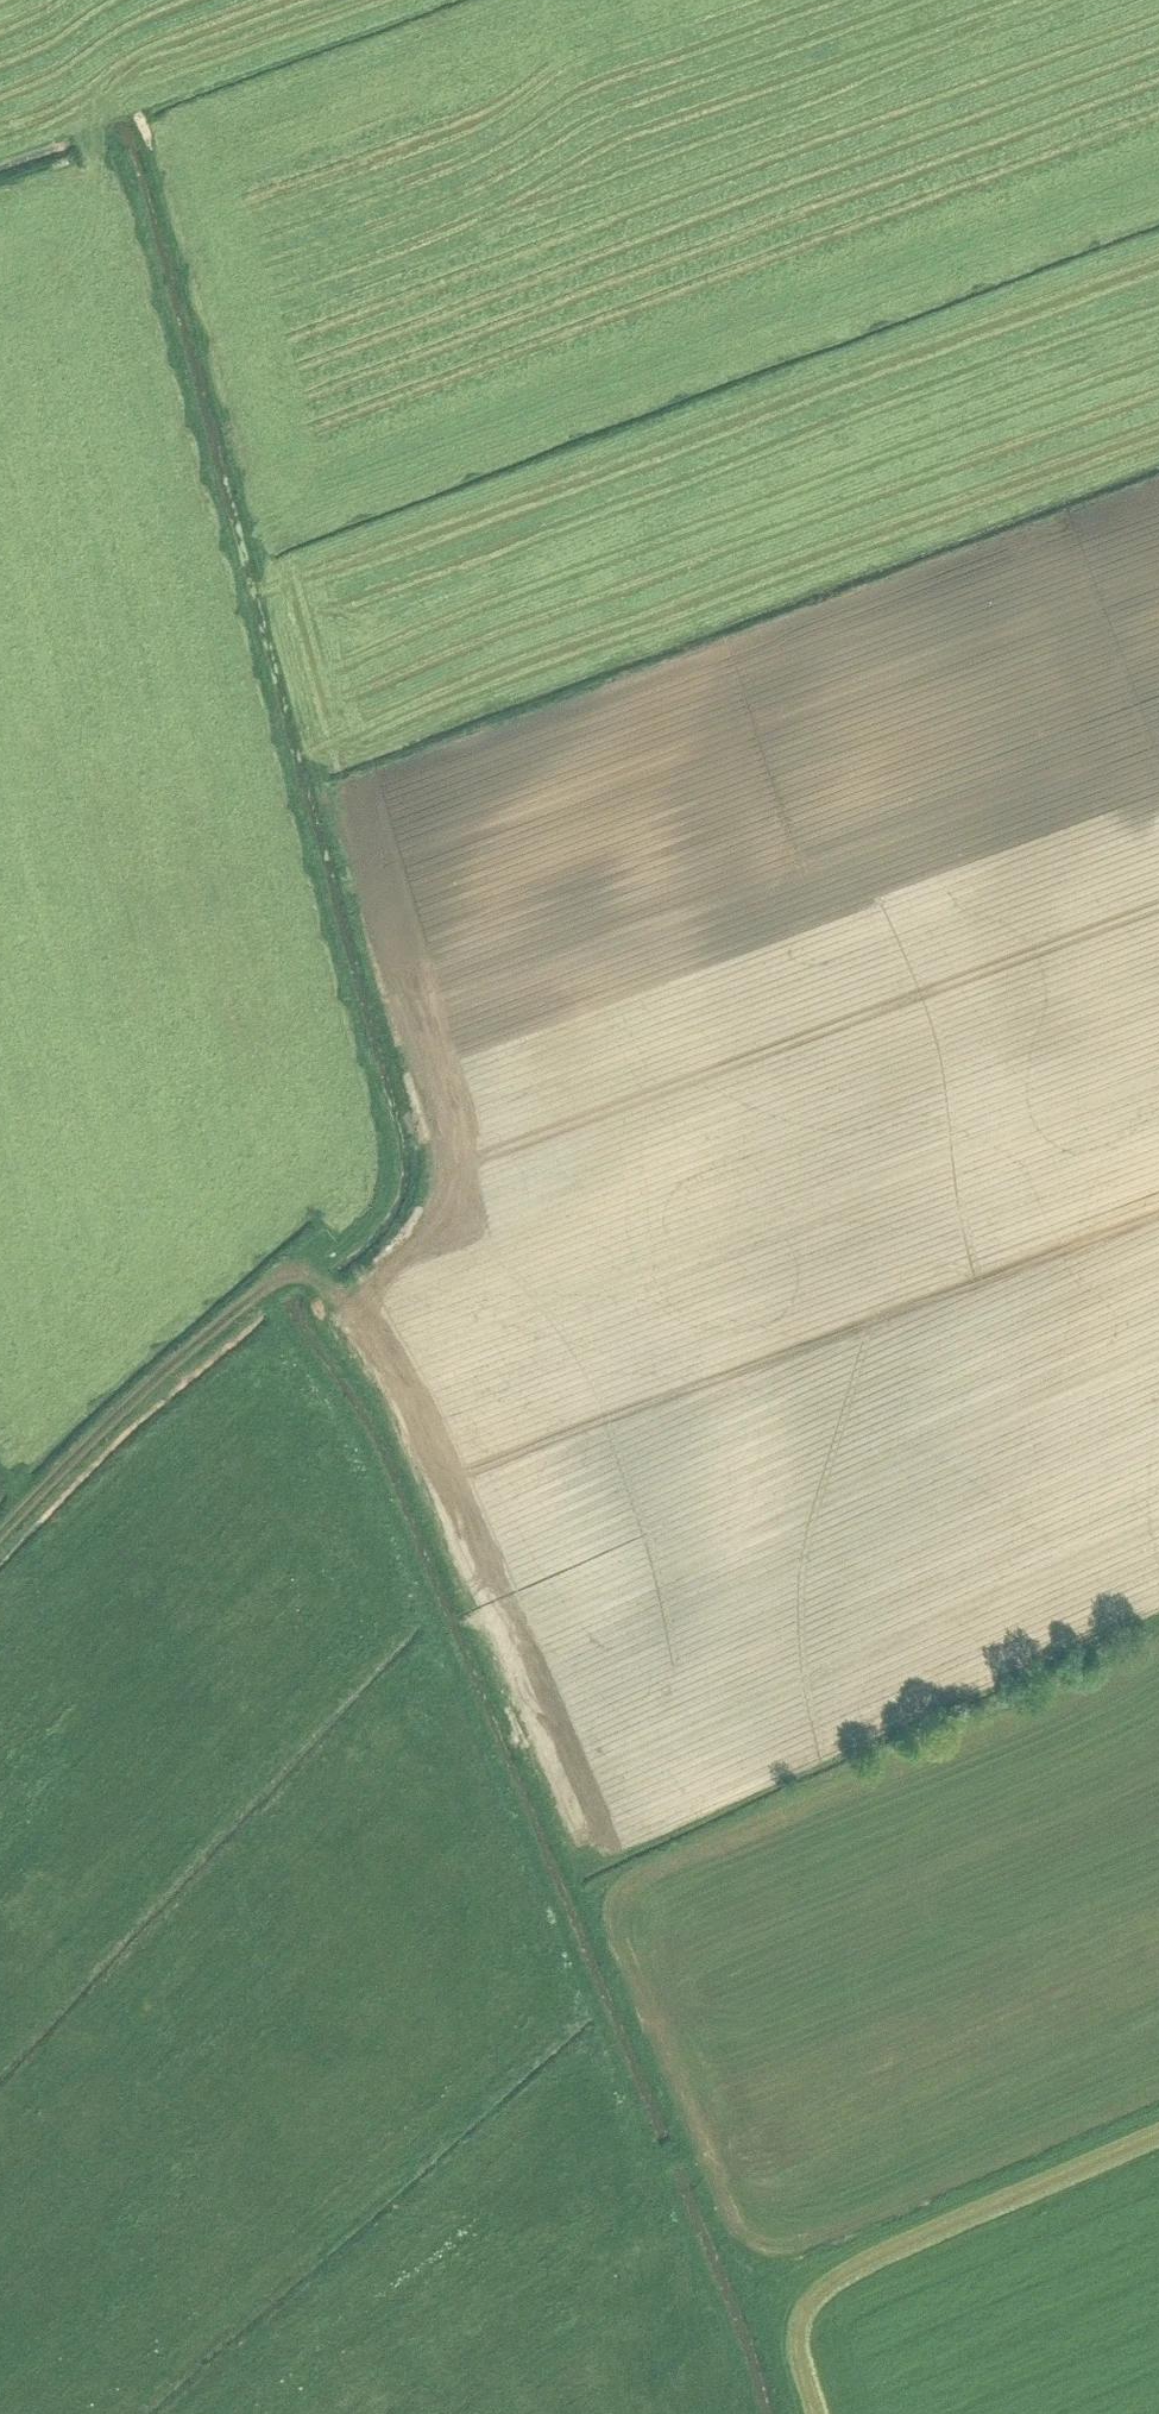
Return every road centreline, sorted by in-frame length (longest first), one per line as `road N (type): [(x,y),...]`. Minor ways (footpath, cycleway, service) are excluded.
road 1 (track): [(456,1549),(375,1377),(310,1270),(282,1270),(111,1417),(0,1536)]

